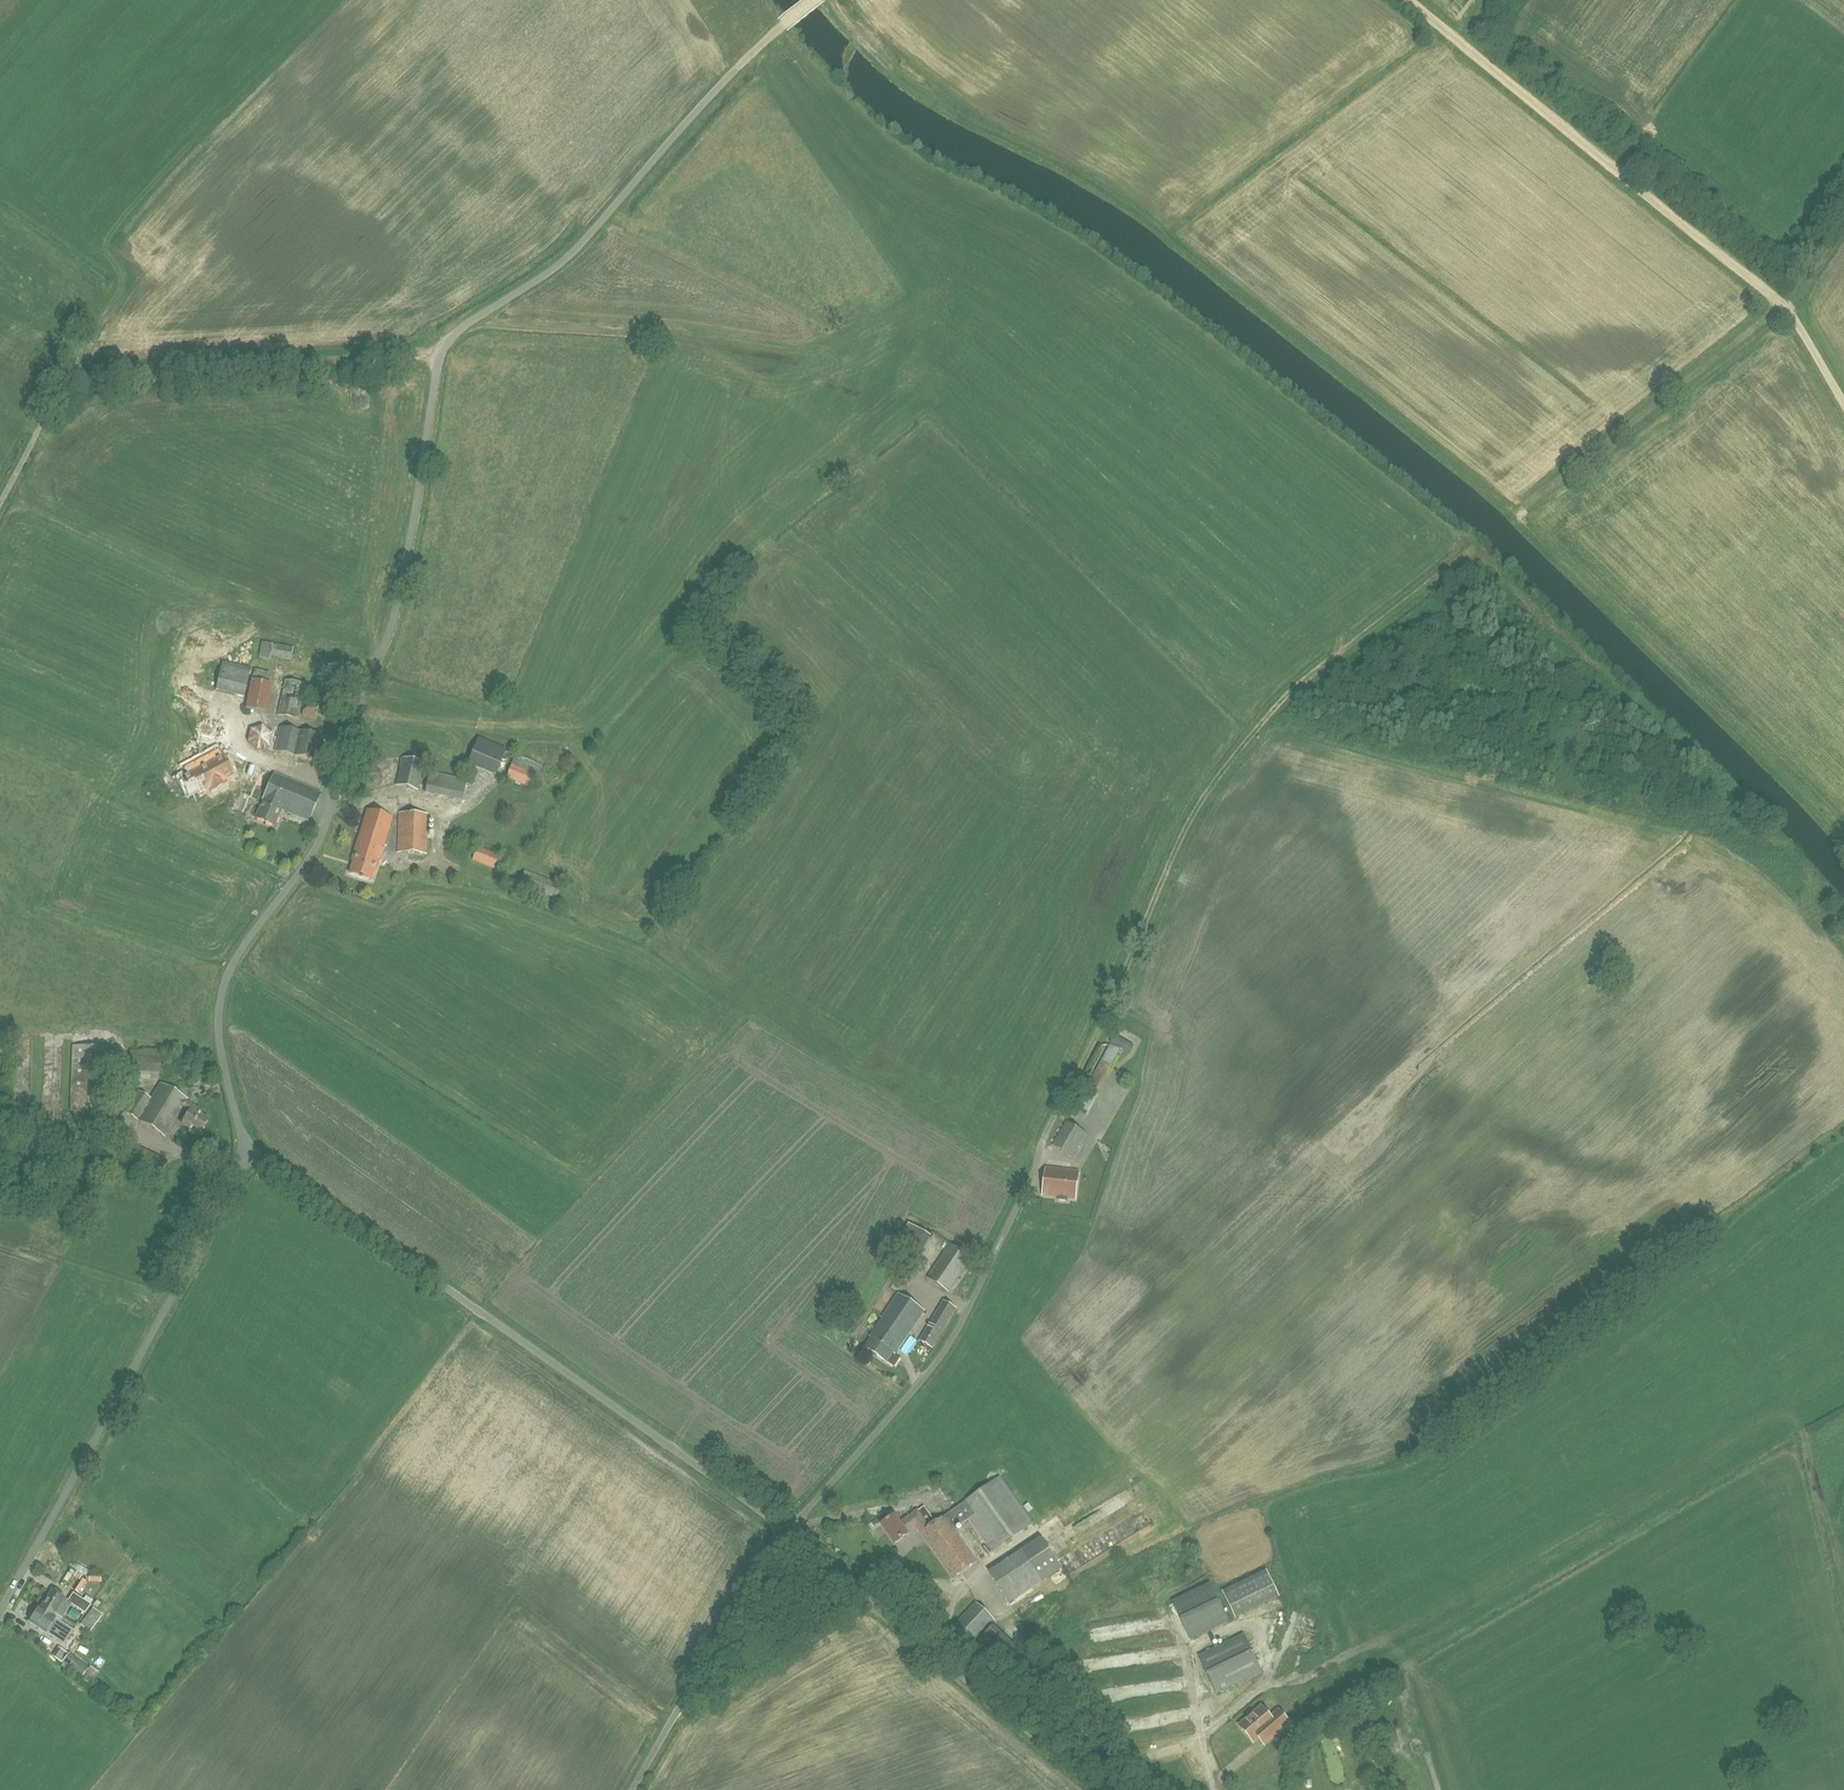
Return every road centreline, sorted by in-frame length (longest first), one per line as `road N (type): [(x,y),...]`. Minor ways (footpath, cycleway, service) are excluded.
road 1 (unclassified): [(248,1154),(227,1086),(224,981),(327,829),(343,736),(398,612),(440,355),(467,322),(574,252),(744,63),(816,0)]
road 2 (track): [(1473,550),(1284,699),(1196,804),(999,1245)]
road 3 (unclassified): [(791,1534),(248,1154)]
road 4 (track): [(1411,0),(1782,306),(1843,405)]
road 5 (unclassified): [(0,1613),(248,1154)]
road 6 (track): [(440,355),(68,374),(0,499)]
road 7 (unclassified): [(1102,1789),(791,1534)]
road 8 (unclassified): [(791,1534),(946,1345),(999,1245)]
road 9 (track): [(1782,306),(1516,517)]
road 10 (track): [(297,879),(0,749)]
road 11 (unclassified): [(636,1789),(791,1534)]
road 12 (track): [(248,1154),(209,1163),(122,1132),(0,1135)]

